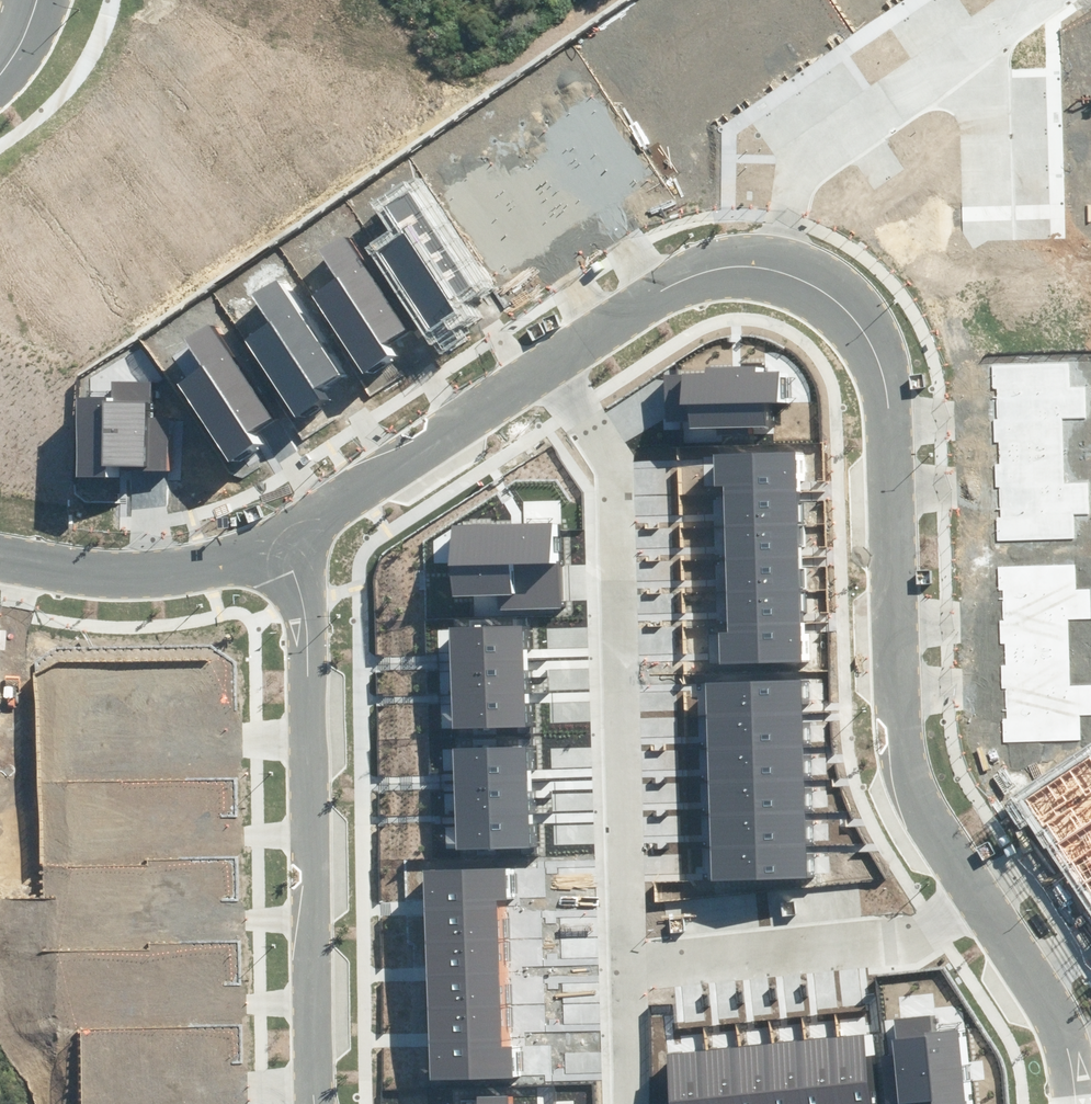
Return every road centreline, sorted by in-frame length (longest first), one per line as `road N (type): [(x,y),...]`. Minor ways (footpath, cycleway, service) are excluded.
road 1 (residential): [(970,906),(915,819),(895,752),(878,362),(845,311),(801,278),(772,274)]
road 2 (residential): [(544,374),(610,470),(627,970)]
road 3 (residential): [(284,540),(305,612),(317,1103)]
road 4 (residential): [(627,970),(896,940),(970,906)]
road 5 (residential): [(23,561),(11,647),(14,883)]
road 6 (residential): [(772,274),(791,178),(963,50)]
road 7 (residential): [(544,374),(284,540)]
road 8 (residential): [(284,540),(236,560),(152,575),(23,561)]
road 9 (residential): [(772,274),(743,270),(685,287),(544,374)]
road 10 (residential): [(1070,1103),(1046,1023),(970,906)]
road 11 (residential): [(963,50),(981,86),(986,233)]
road 12 (residential): [(627,970),(629,1103)]

